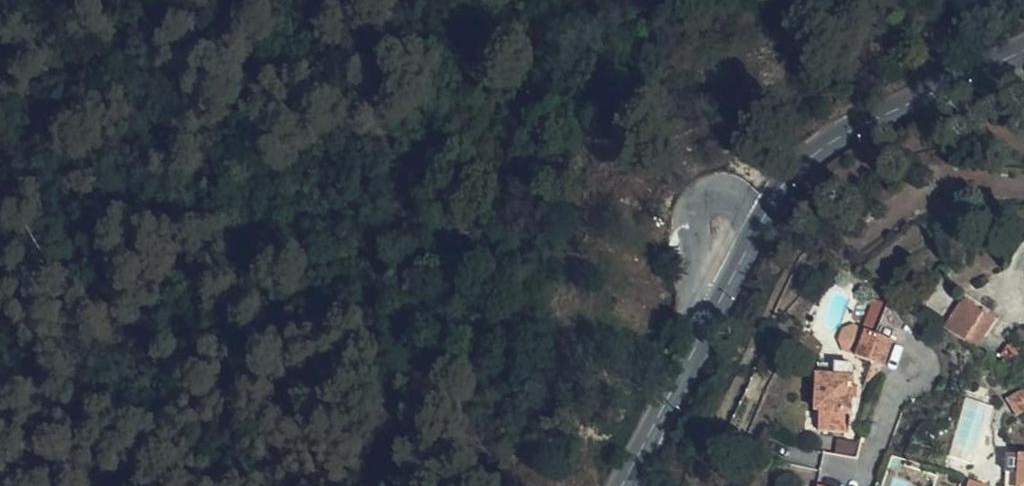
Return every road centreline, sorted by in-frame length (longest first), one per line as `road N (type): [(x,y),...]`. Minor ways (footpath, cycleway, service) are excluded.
road 1 (tertiary): [(624,485),(779,189),(817,147),(1023,49)]
road 2 (residential): [(918,365),(893,398),(862,485)]

